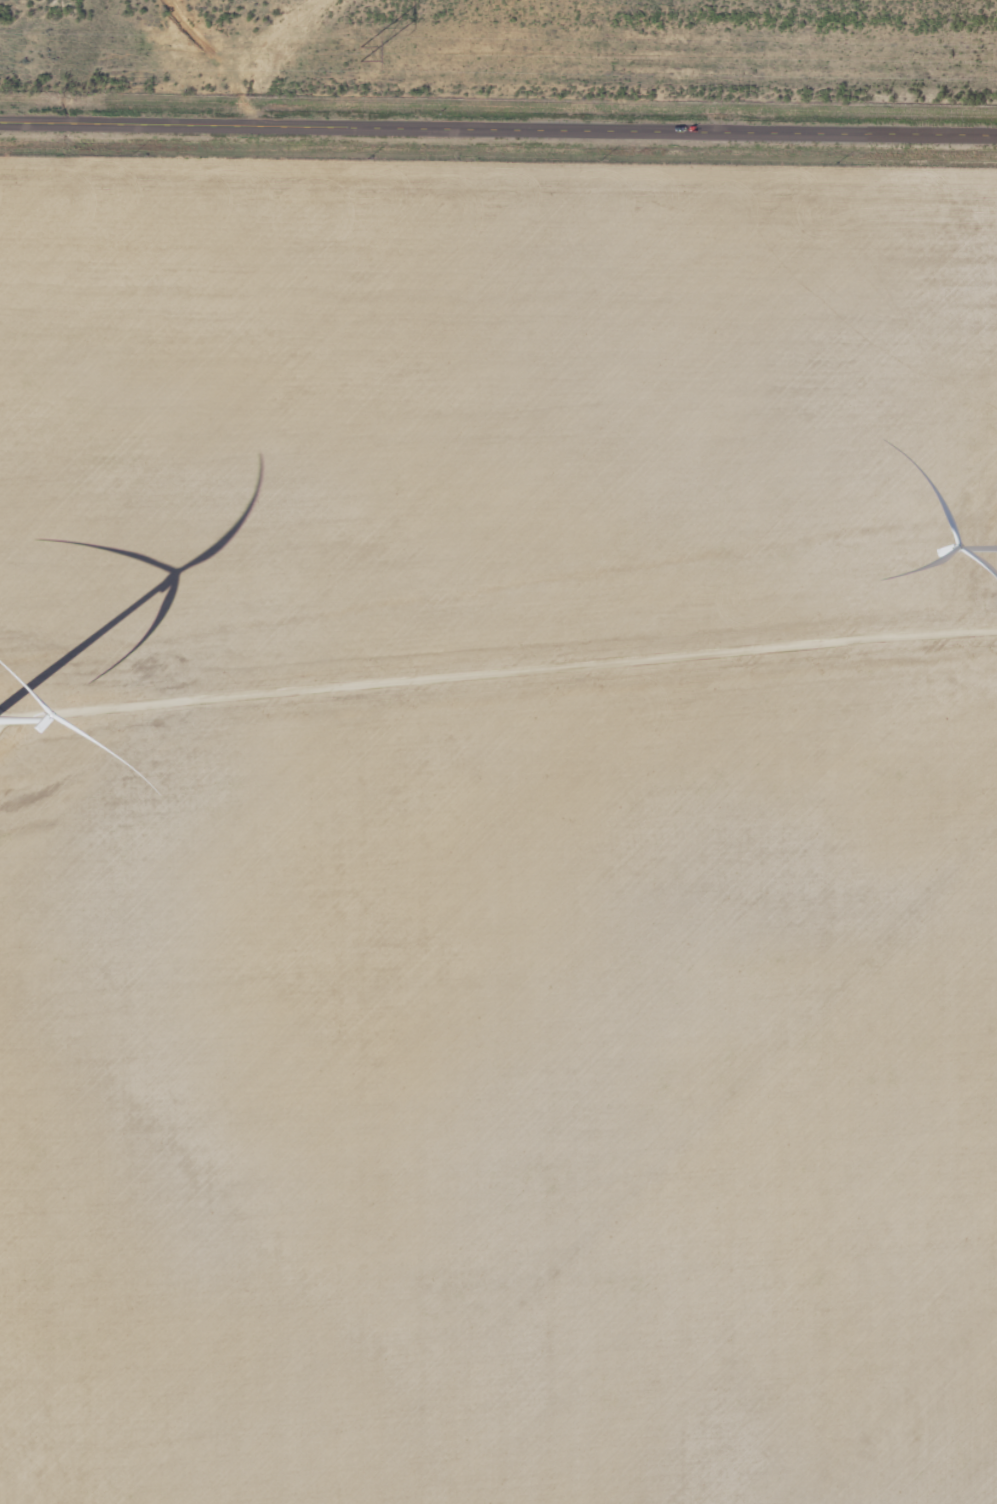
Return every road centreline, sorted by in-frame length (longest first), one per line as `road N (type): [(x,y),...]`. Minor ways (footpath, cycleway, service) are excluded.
road 1 (tertiary): [(0,124),(996,138)]
road 2 (track): [(149,127),(134,0)]

